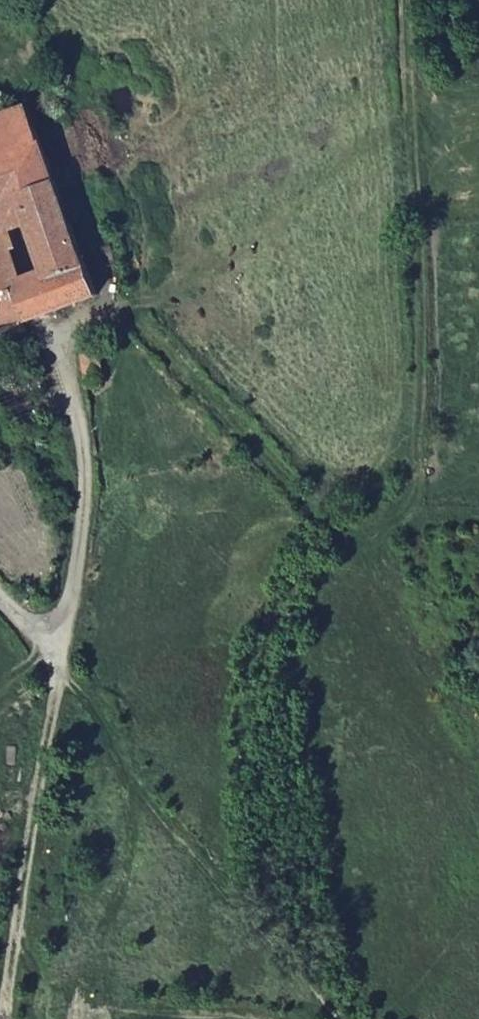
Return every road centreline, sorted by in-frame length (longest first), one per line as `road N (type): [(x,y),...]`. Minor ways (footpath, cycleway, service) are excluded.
road 1 (track): [(401,0),(421,409),(404,472),(346,547),(142,330),(119,319),(68,338)]
road 2 (track): [(326,1018),(143,799),(60,675),(4,1018)]
road 3 (unclassified): [(68,338),(65,370),(86,502),(60,675),(0,599)]

